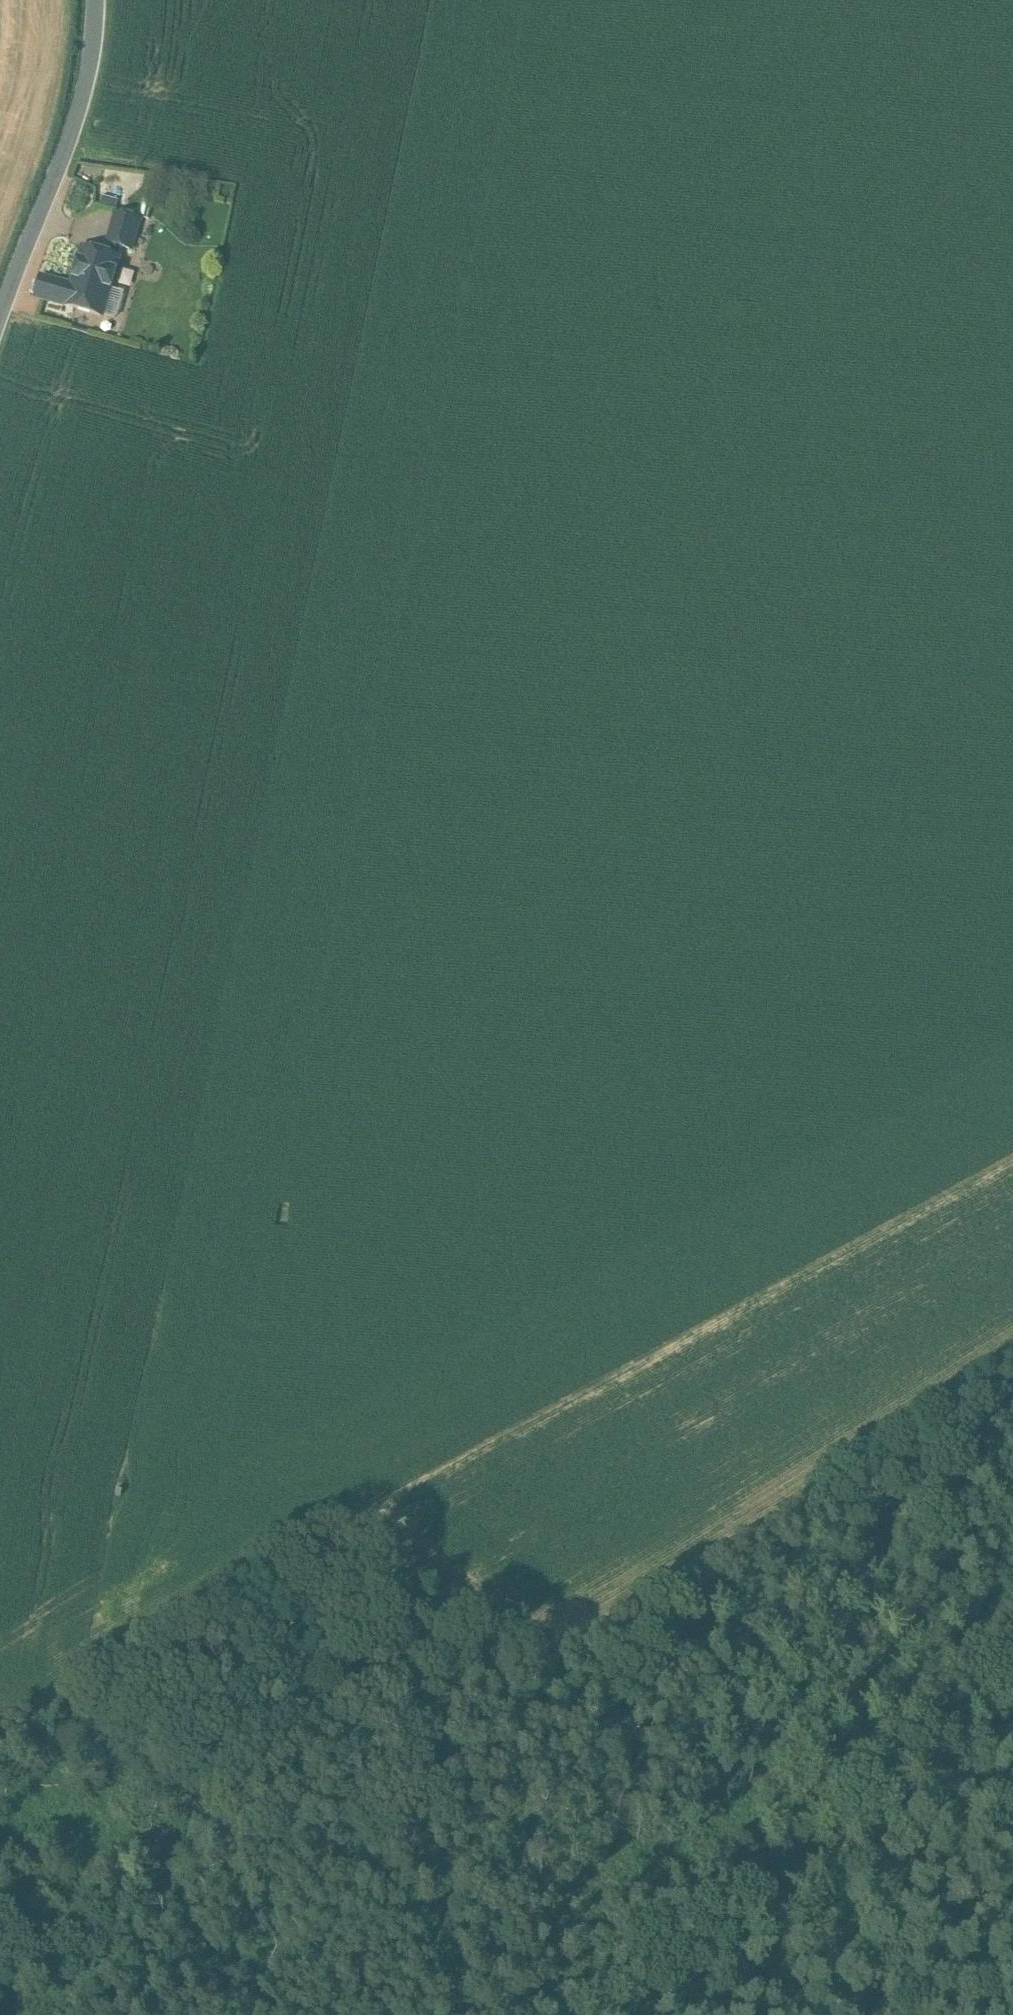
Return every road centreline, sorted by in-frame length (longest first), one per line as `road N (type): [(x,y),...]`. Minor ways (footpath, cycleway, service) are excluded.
road 1 (unclassified): [(95,0),(96,26),(0,299)]

